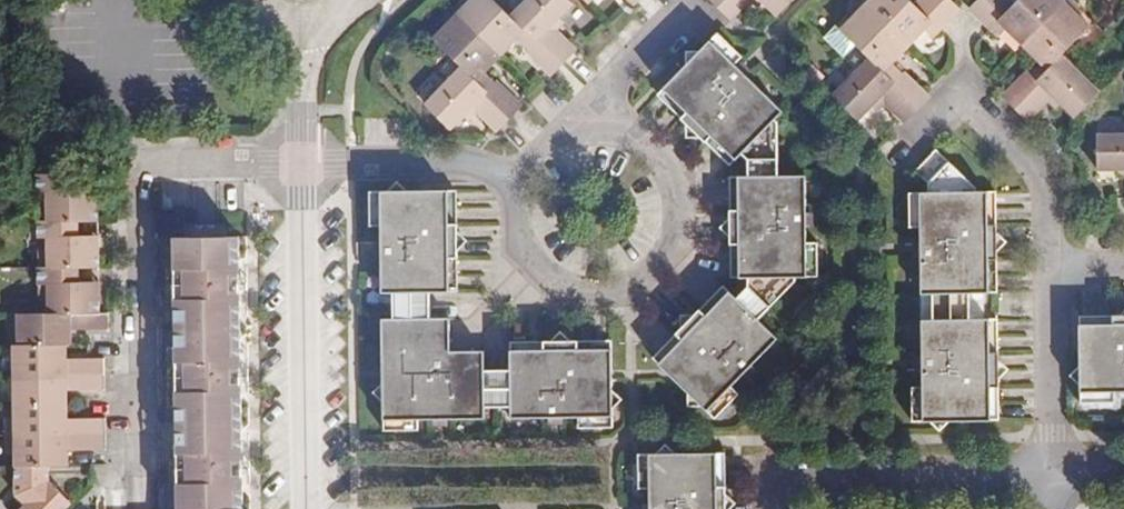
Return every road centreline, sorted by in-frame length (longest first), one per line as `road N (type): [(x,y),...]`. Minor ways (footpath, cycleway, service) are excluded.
road 1 (residential): [(520,182),(515,206),(527,254),(565,286),(614,290),(659,264),(678,214),(662,162),(618,132),(564,136)]
road 2 (unclassified): [(307,508),(305,162)]
road 3 (residential): [(1053,465),(787,472),(773,489),(773,508)]
road 4 (residential): [(918,132),(958,88),(1036,158),(1052,192),(1053,265)]
road 5 (residential): [(520,182),(462,163),(305,162)]
road 6 (residential): [(1053,265),(1053,465)]
road 7 (residential): [(692,0),(564,136)]
road 8 (unclassified): [(305,162),(304,29)]

